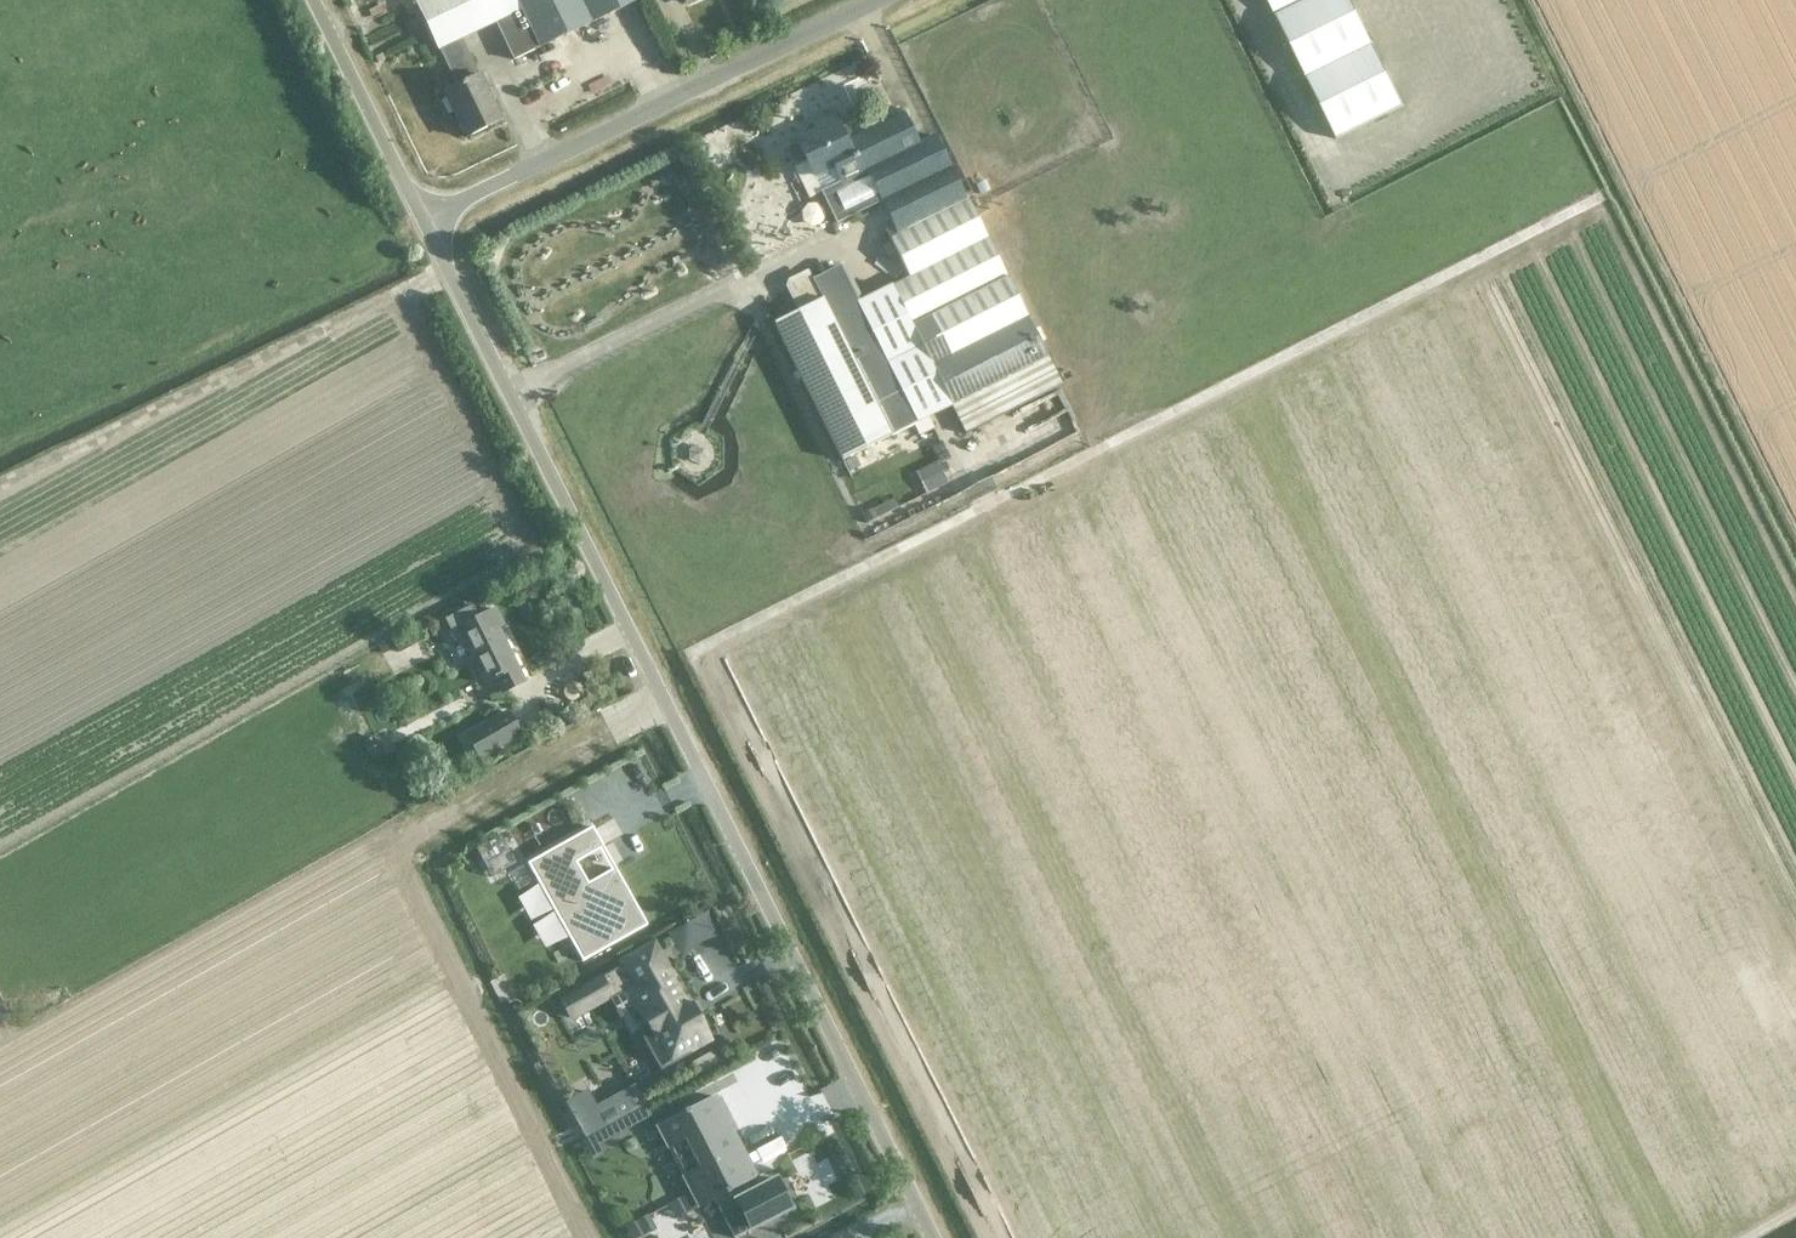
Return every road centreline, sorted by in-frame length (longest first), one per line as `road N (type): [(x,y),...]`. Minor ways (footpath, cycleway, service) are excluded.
road 1 (unclassified): [(934,1237),(423,219)]
road 2 (unclassified): [(423,219),(879,0)]
road 3 (unclassified): [(423,219),(314,0)]

